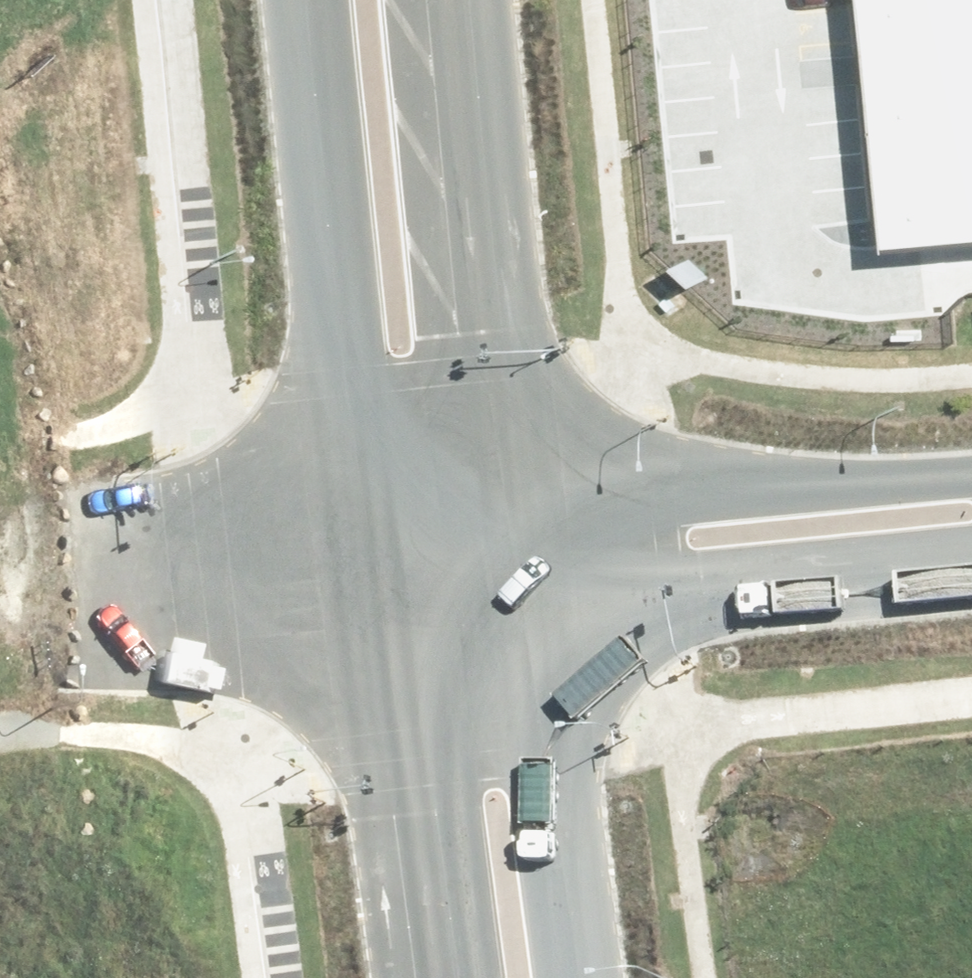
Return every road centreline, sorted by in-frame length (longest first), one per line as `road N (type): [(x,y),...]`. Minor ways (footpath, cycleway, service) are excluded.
road 1 (unclassified): [(369,627),(175,641),(69,596),(152,537),(354,523)]
road 2 (tertiary): [(354,523),(305,0)]
road 3 (tertiary): [(448,0),(503,508)]
road 4 (unclassified): [(503,508),(971,471)]
road 5 (unclassified): [(971,575),(526,614)]
road 6 (tertiary): [(526,614),(579,977)]
road 7 (tertiary): [(425,977),(369,627)]
road 8 (unclassified): [(526,614),(369,627)]
road 9 (unclassified): [(354,523),(503,508)]

